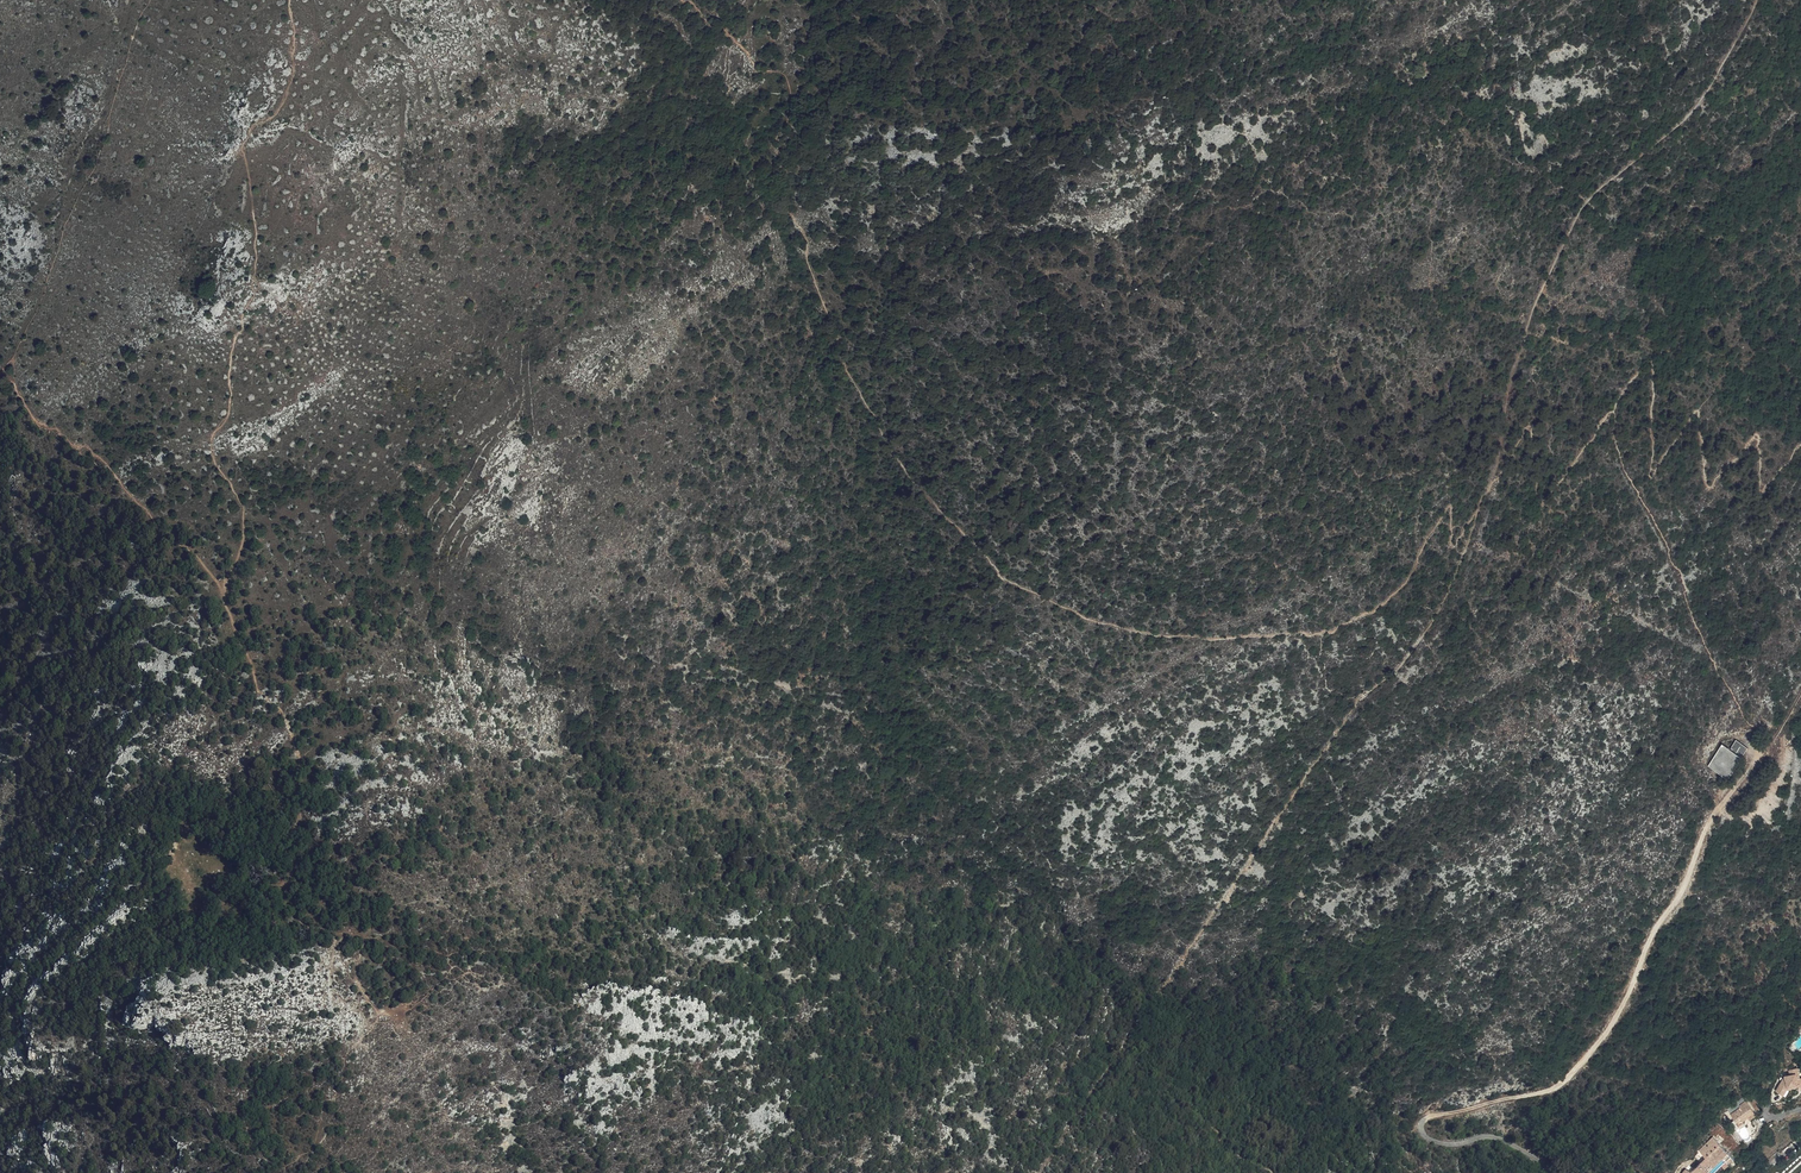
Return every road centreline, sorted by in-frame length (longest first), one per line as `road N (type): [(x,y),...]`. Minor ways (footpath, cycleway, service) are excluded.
road 1 (track): [(1769,748),(1705,833),(1617,1017),(1565,1083),(1423,1119),(1432,1141),(1494,1136),(1552,1172)]

